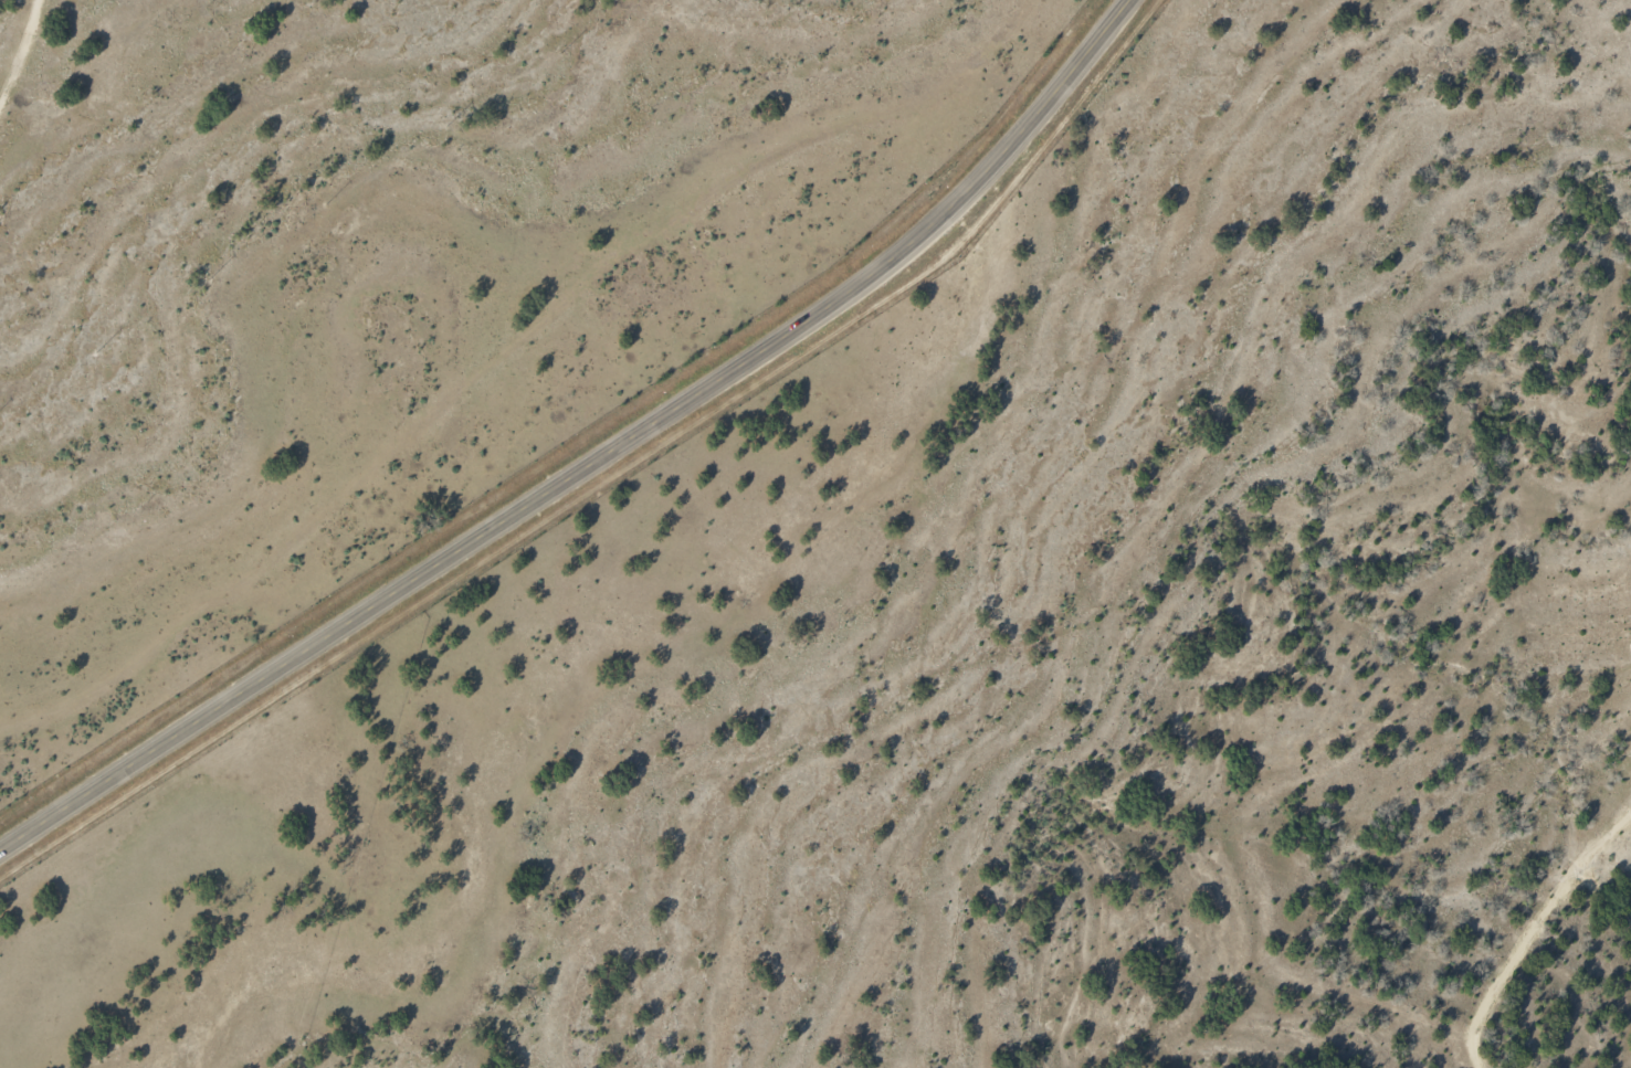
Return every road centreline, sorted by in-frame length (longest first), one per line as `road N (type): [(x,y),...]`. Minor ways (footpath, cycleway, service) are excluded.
road 1 (primary): [(0,857),(876,283),(1023,147),(1139,0)]
road 2 (residential): [(1630,817),(1583,855),(1469,1035),(1475,1067)]

